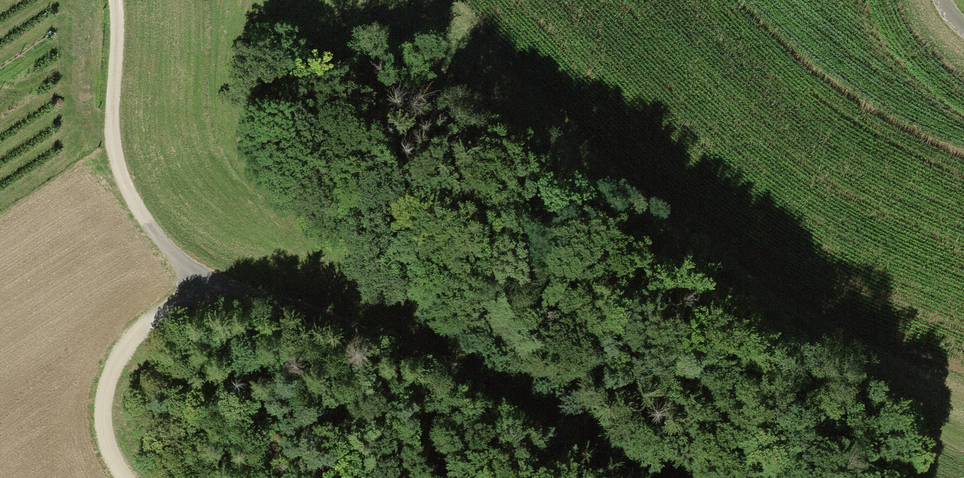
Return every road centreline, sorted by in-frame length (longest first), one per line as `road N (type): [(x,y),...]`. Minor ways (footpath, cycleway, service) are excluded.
road 1 (track): [(116,0),(114,150),(134,203),(200,285),(288,299),(709,477)]
road 2 (track): [(125,477),(103,431),(107,382),(154,317),(200,285)]

